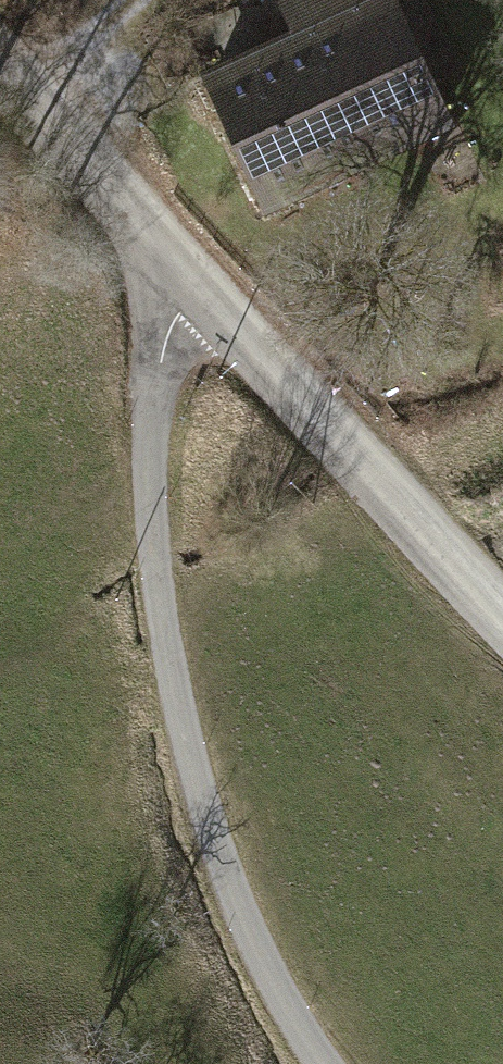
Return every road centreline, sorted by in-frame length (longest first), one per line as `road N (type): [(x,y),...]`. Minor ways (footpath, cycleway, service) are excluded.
road 1 (unclassified): [(200,289),(162,381),(161,558),(188,741),(231,882),(324,1063)]
road 2 (tertiary): [(200,289),(502,627)]
road 3 (tertiary): [(21,77),(200,289)]
road 4 (unclassified): [(21,77),(114,0)]

